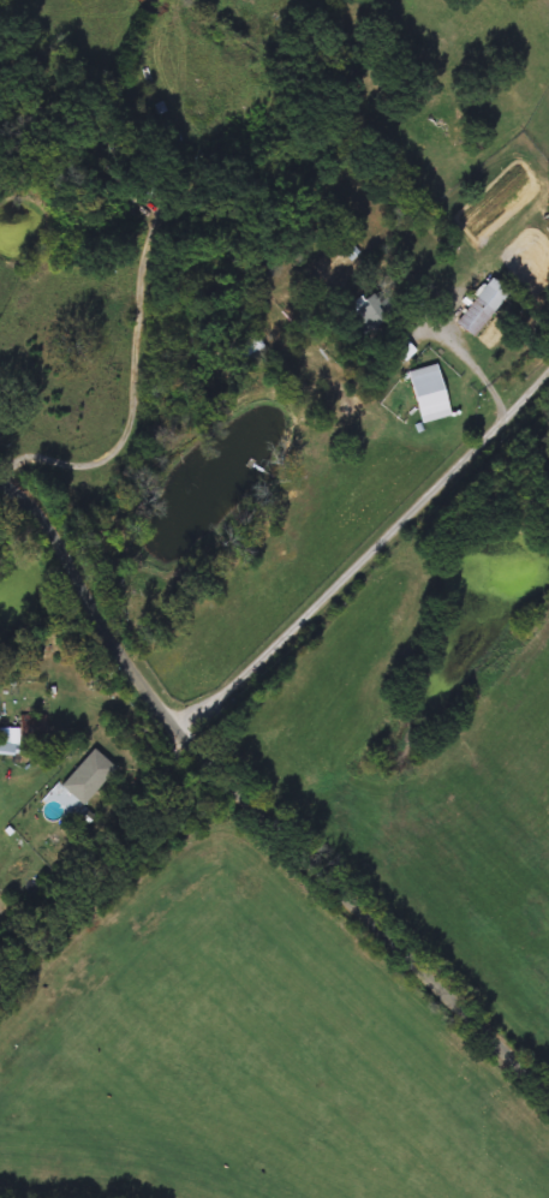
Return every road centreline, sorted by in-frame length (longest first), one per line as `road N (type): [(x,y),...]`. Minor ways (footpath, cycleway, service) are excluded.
road 1 (residential): [(548,1091),(162,710),(47,525),(0,484)]
road 2 (residential): [(149,691),(86,663),(0,666)]

